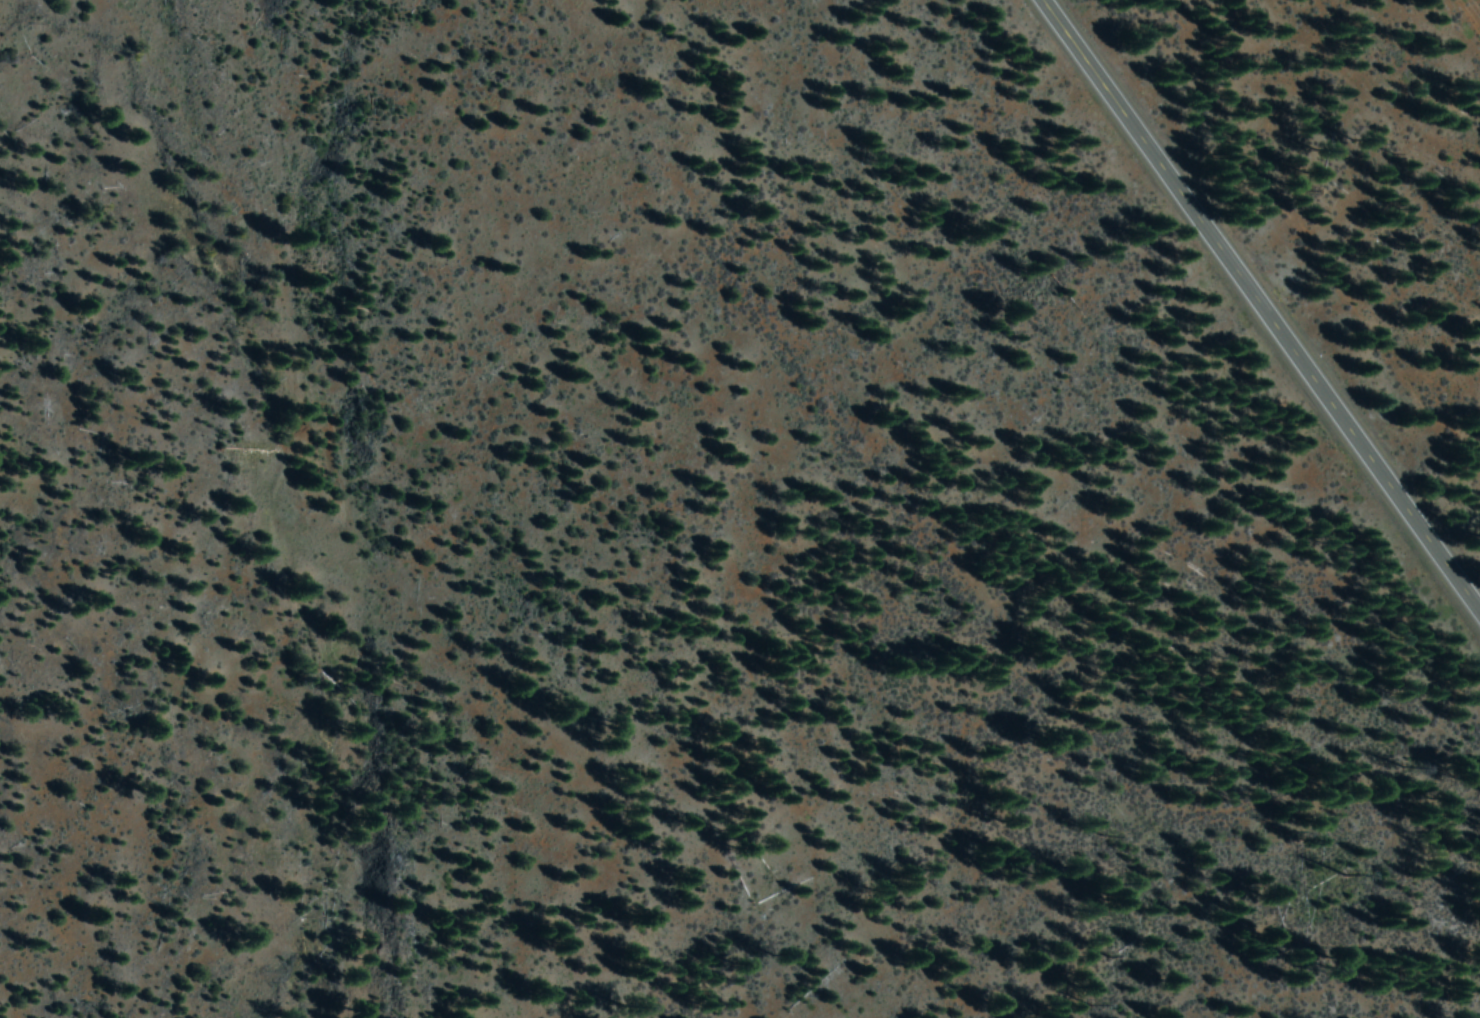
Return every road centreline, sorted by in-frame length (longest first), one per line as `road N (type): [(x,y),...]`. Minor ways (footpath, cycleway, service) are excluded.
road 1 (trunk): [(1048,0),(1479,602)]

